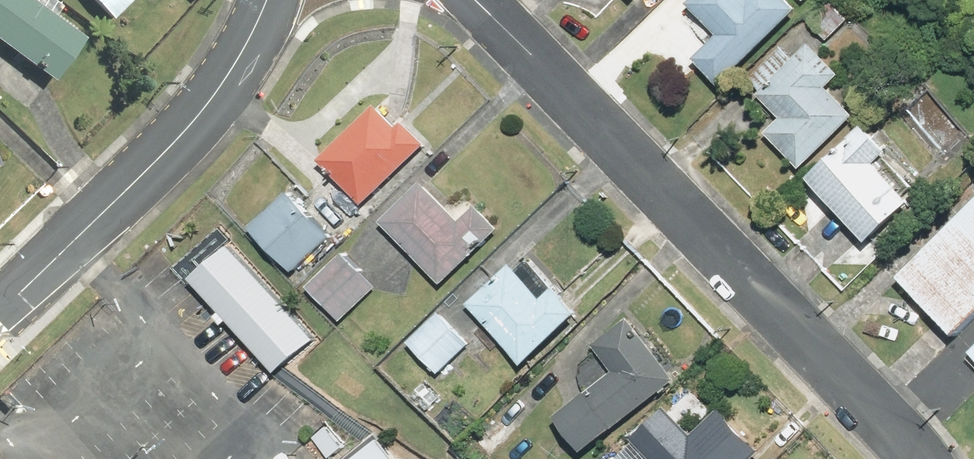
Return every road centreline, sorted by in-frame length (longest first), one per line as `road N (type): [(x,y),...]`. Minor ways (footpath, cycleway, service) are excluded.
road 1 (residential): [(915,458),(853,381),(481,0)]
road 2 (residential): [(266,0),(244,47),(185,130),(0,308)]

